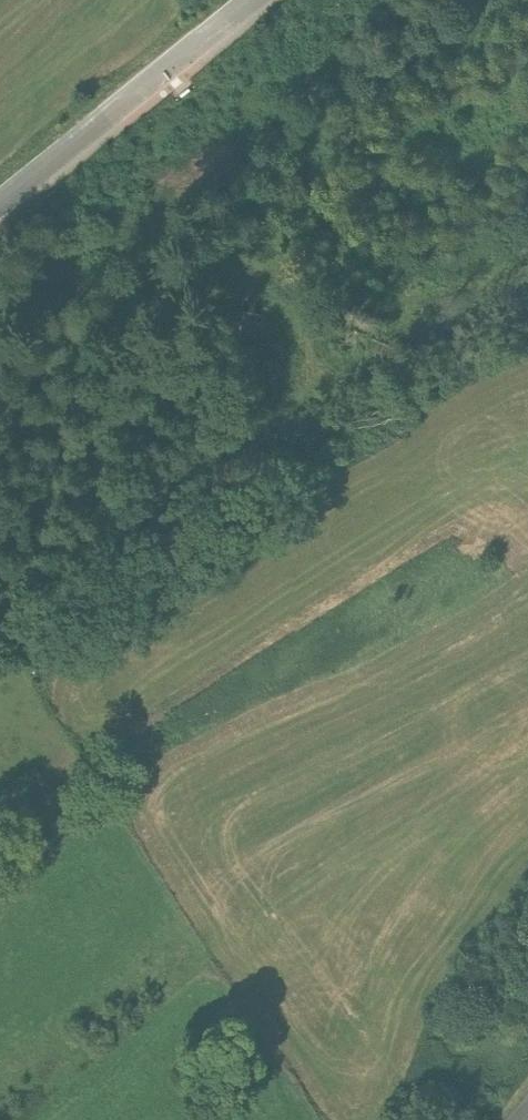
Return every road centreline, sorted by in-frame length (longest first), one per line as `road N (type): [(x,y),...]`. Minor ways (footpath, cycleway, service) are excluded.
road 1 (tertiary): [(245,0),(0,201)]

